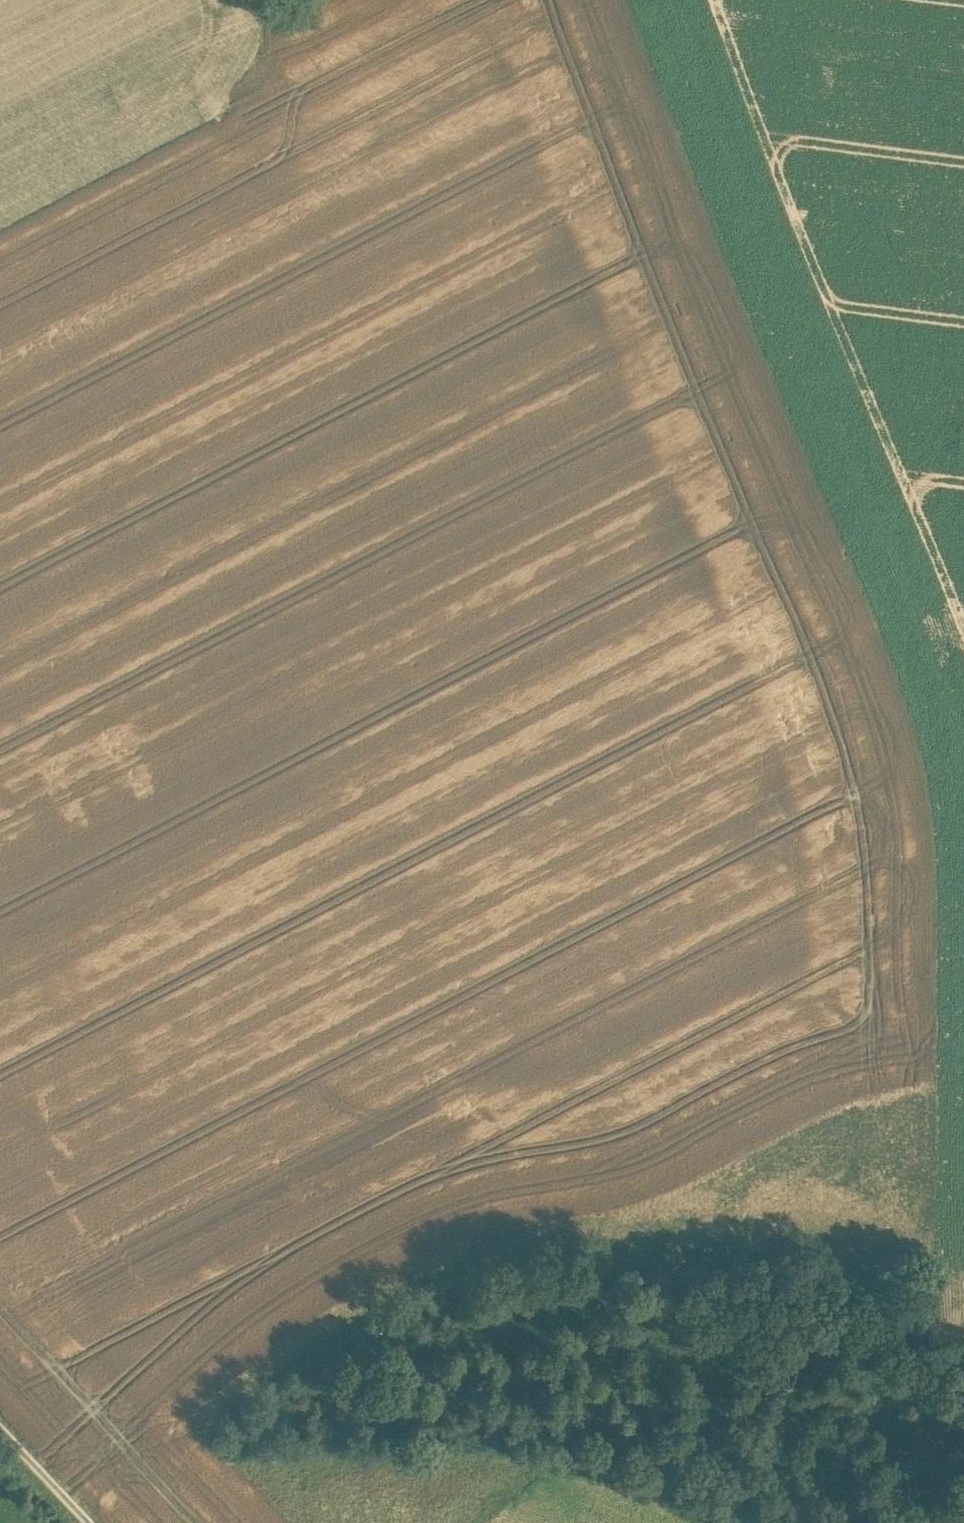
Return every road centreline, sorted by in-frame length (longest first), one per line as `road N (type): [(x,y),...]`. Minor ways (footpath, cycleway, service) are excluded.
road 1 (track): [(0,1435),(83,1522)]

